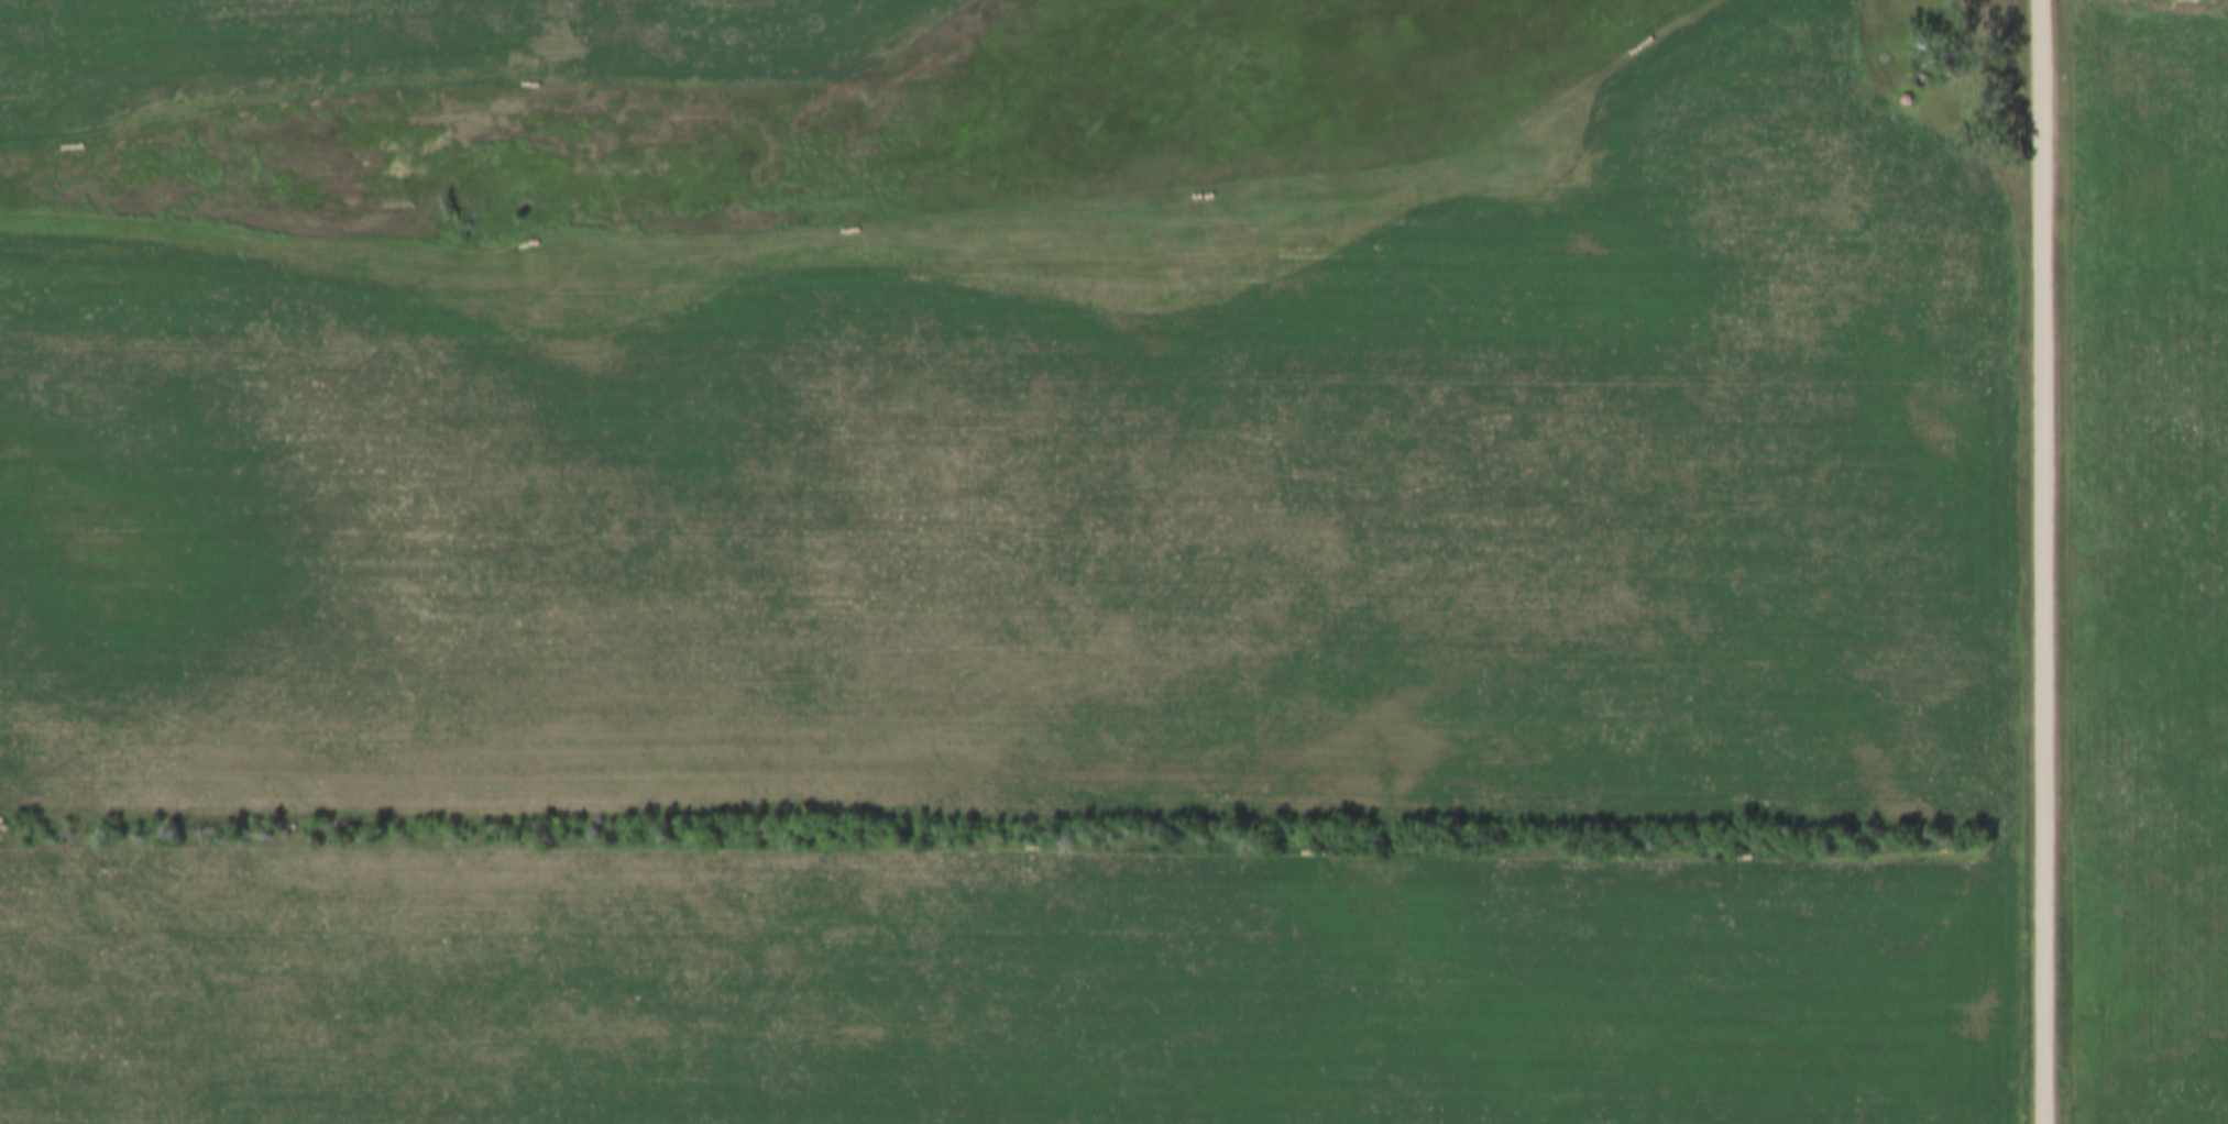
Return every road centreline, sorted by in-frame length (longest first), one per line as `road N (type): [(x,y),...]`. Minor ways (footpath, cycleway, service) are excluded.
road 1 (residential): [(2039,0),(2045,1123)]

